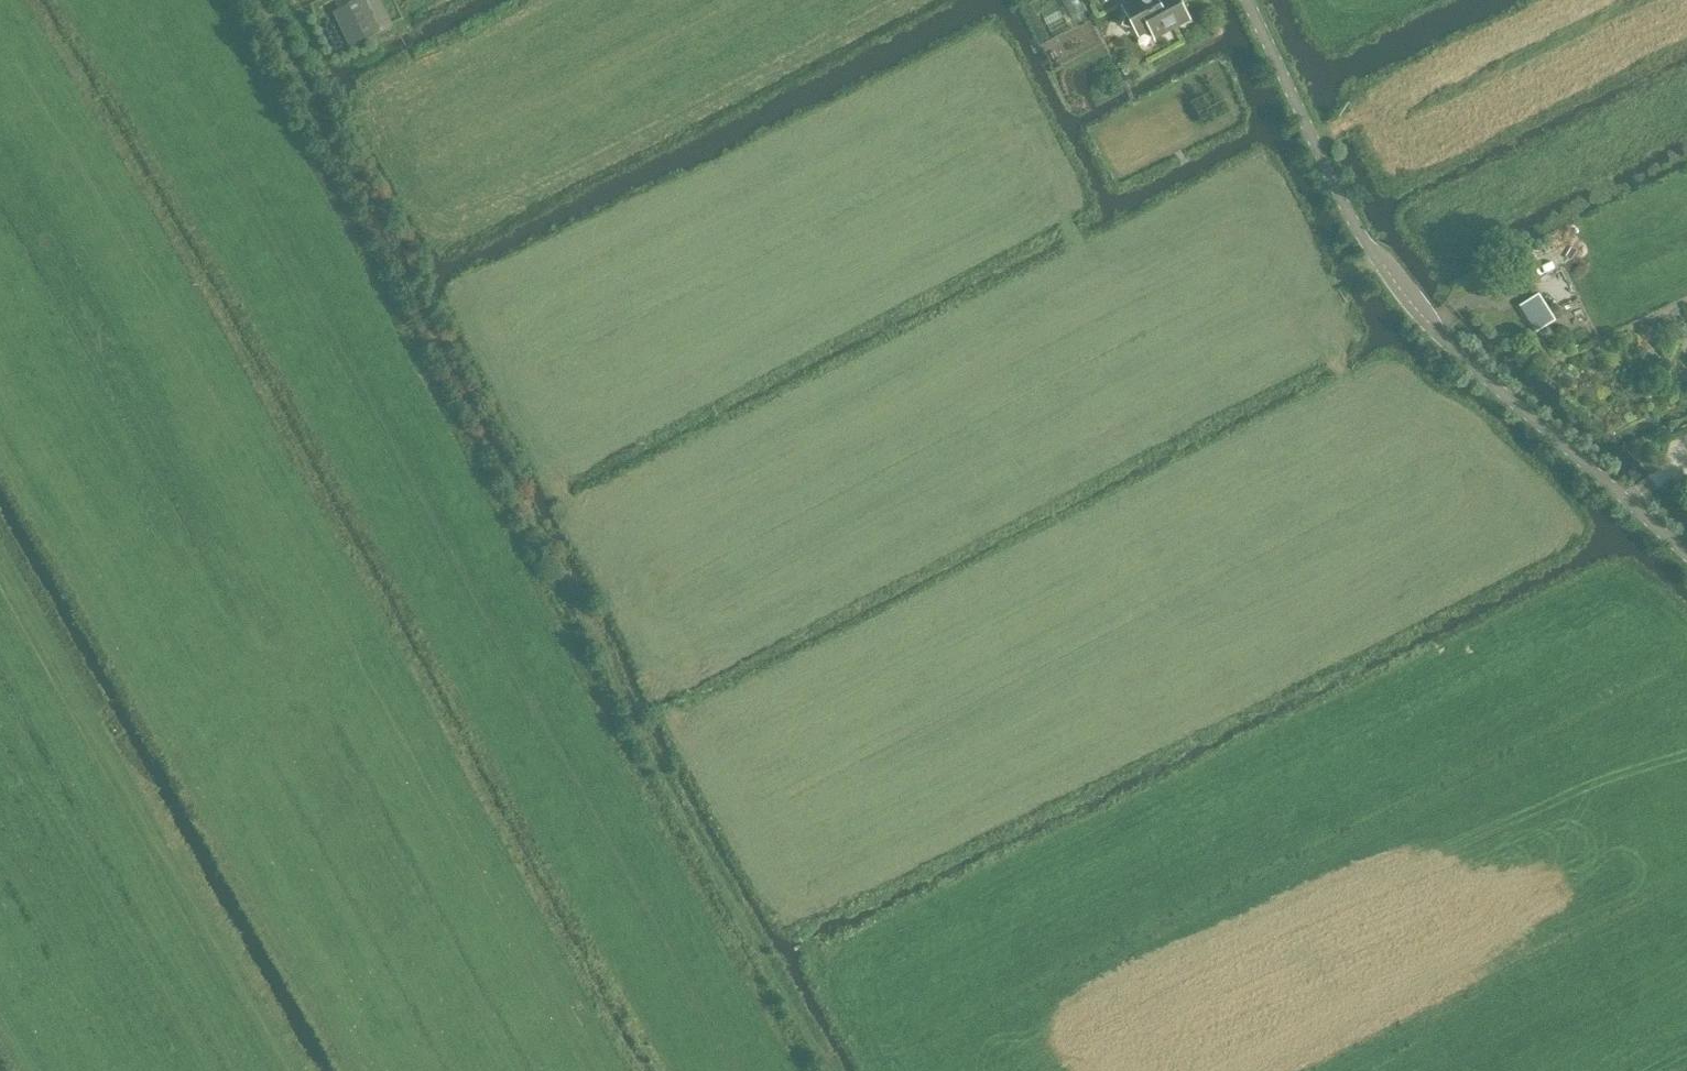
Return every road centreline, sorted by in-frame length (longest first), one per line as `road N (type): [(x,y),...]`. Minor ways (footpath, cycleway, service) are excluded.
road 1 (tertiary): [(1686,558),(1426,322),(1366,245),(1248,0)]

